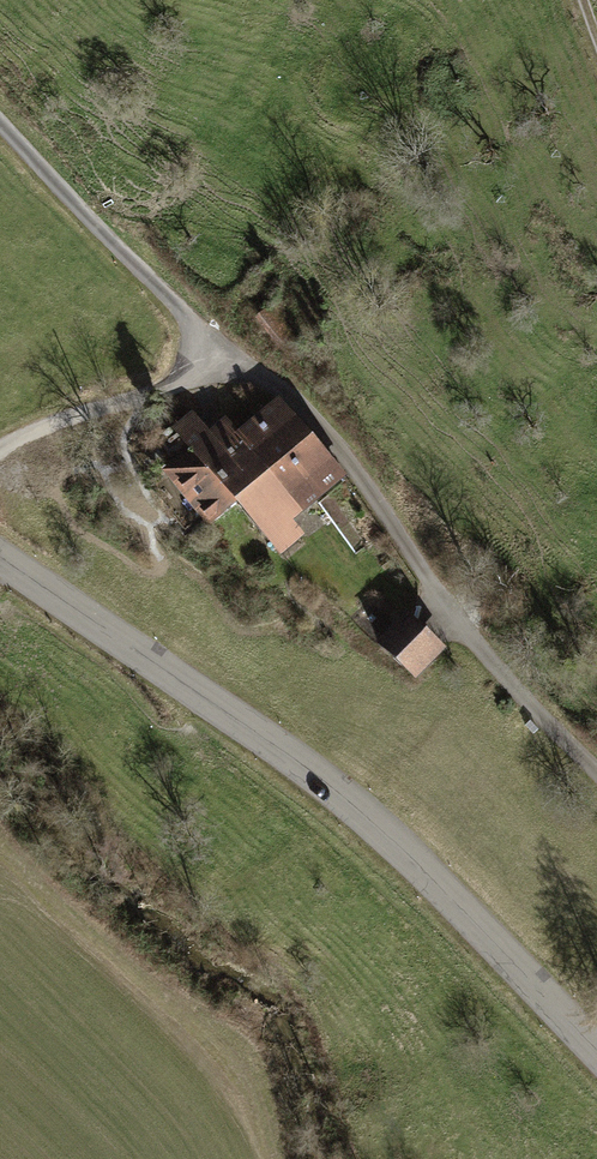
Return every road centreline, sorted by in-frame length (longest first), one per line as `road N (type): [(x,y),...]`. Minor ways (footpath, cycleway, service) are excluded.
road 1 (track): [(596,772),(487,656),(349,461),(294,400),(181,310),(0,124)]
road 2 (unclassified): [(596,1044),(483,924),(308,767),(0,558)]
road 3 (track): [(0,449),(236,356)]

